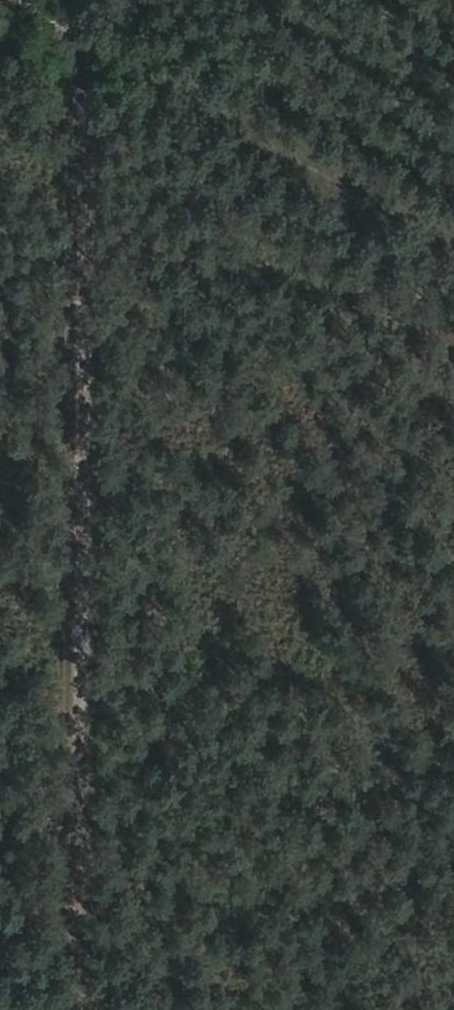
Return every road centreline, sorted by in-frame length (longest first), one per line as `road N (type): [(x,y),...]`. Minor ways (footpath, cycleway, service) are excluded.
road 1 (track): [(83,1009),(88,0)]

